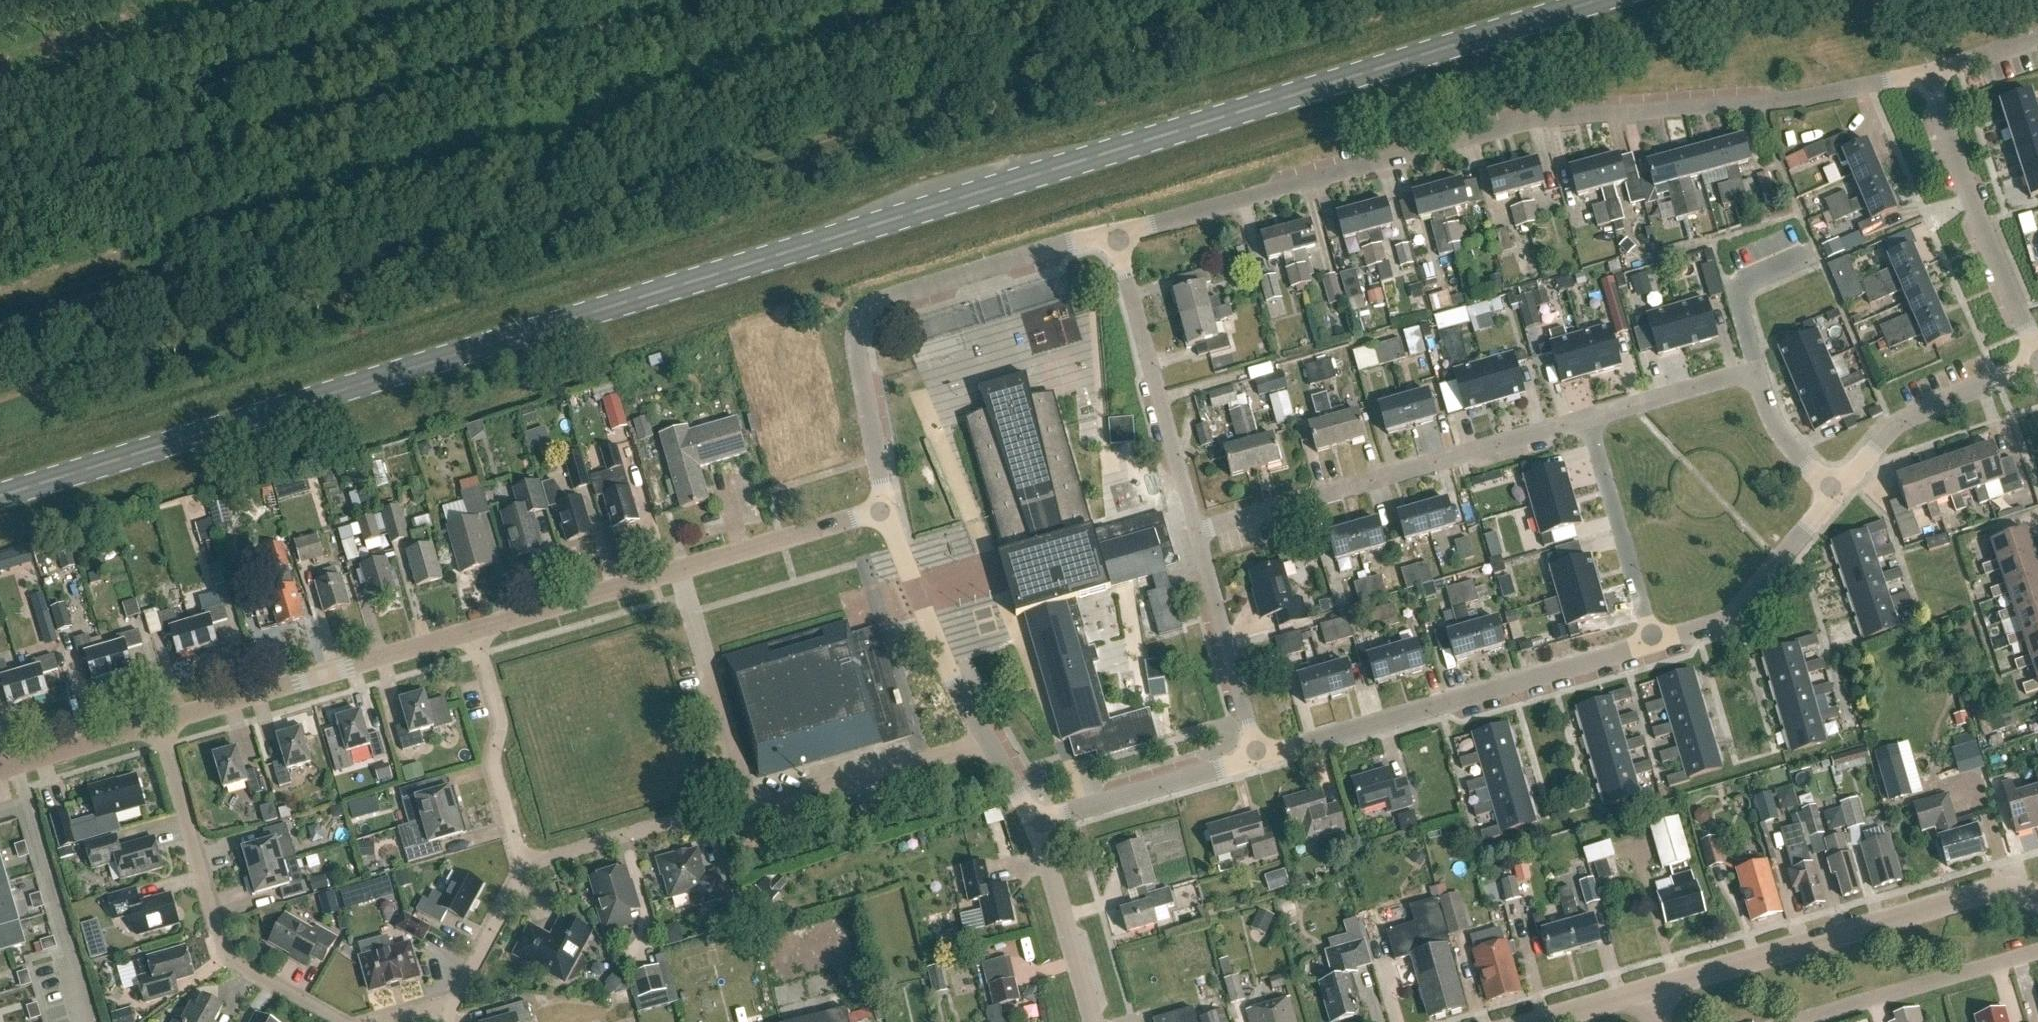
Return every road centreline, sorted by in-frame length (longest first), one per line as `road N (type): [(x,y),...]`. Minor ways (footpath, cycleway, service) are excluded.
road 1 (primary): [(0,494),(1596,0)]
road 2 (track): [(144,351),(1262,0)]
road 3 (residential): [(1116,238),(1498,128),(1752,104),(1930,73)]
road 4 (residential): [(885,511),(854,341),(860,320),(891,296),(1079,239),(1116,238)]
road 5 (residential): [(472,633),(885,511)]
road 6 (residential): [(1255,760),(1655,642)]
road 7 (residential): [(1197,532),(1590,420)]
road 8 (residential): [(441,1005),(456,995),(523,864),(493,773),(499,723),(472,633)]
road 9 (tertiary): [(1648,989),(1953,899),(2008,893),(2037,900)]
road 10 (residential): [(341,1021),(236,965),(223,947),(159,724)]
road 11 (residential): [(1036,824),(967,713),(885,511)]
road 12 (residential): [(159,724),(472,633)]
road 13 (track): [(362,0),(207,180),(173,253)]
road 14 (residential): [(1590,420),(1756,372),(1766,408),(1832,492)]
road 15 (residential): [(1197,532),(1116,238)]
road 16 (residential): [(2037,352),(1963,179),(1930,73)]
road 17 (residential): [(1832,492),(1905,420),(2037,364)]
road 18 (residential): [(1655,642),(1718,623),(1737,608),(1832,492)]
road 19 (residential): [(2037,954),(1809,1021)]
road 20 (residential): [(1255,760),(1197,532)]
road 21 (residential): [(1655,642),(1590,420)]
road 22 (residential): [(1036,824),(1255,760)]
road 23 (residential): [(1094,1021),(1036,824)]
road 24 (residential): [(0,770),(159,724)]
road 25 (track): [(0,398),(144,351)]

